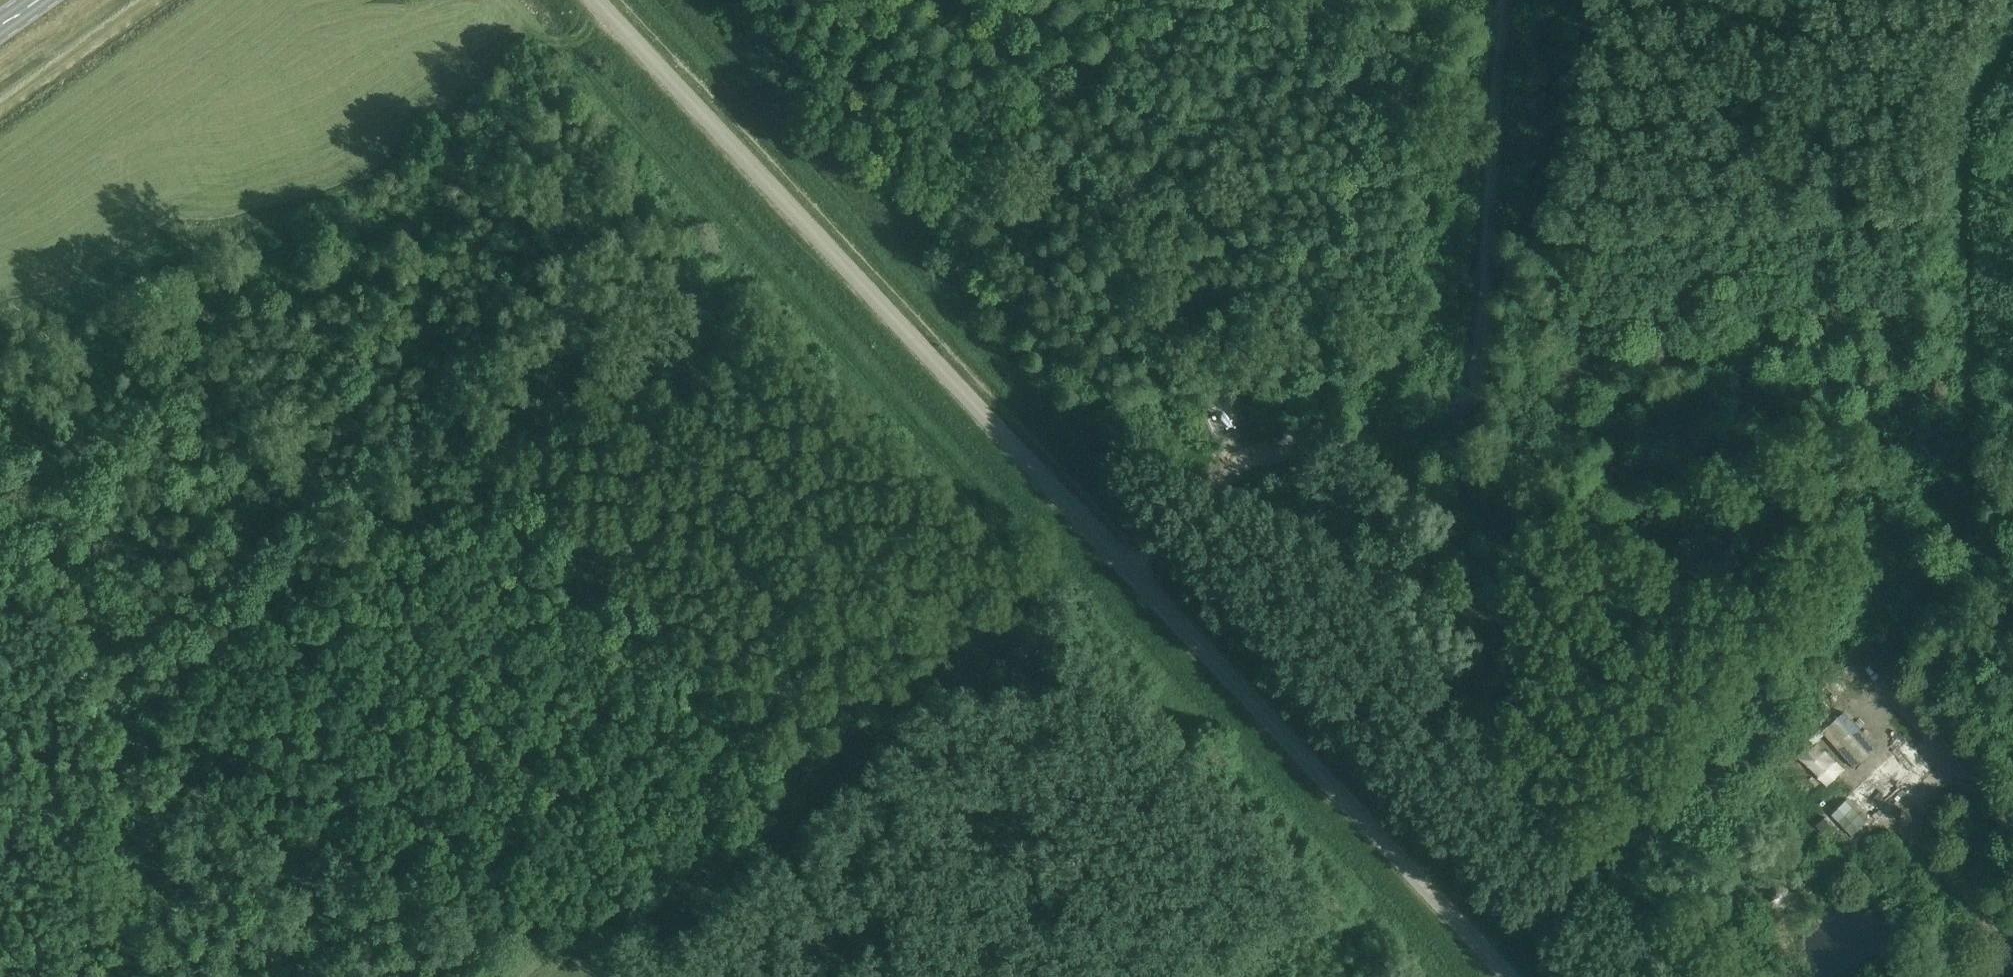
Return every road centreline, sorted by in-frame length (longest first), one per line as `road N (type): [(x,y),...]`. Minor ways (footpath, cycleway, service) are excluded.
road 1 (unclassified): [(1506,976),(594,0)]
road 2 (track): [(1127,572),(1238,470),(1439,425),(1468,394),(1506,0)]

